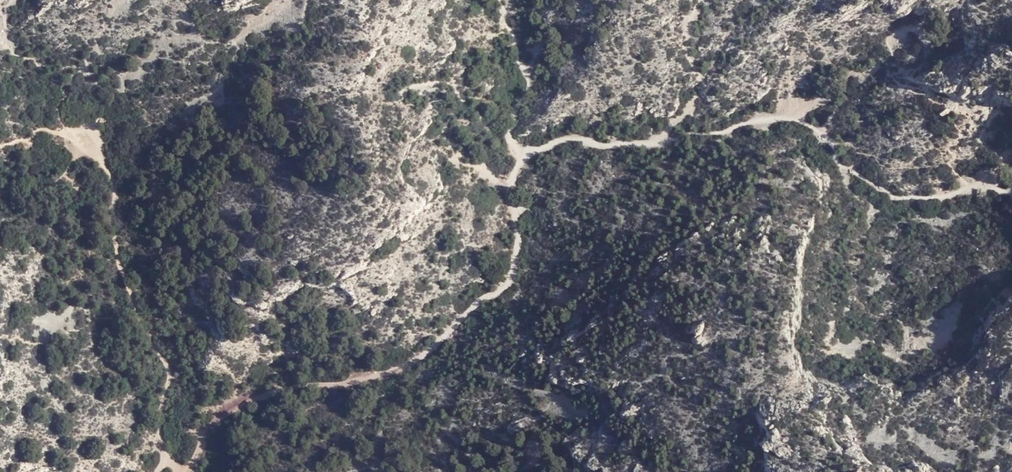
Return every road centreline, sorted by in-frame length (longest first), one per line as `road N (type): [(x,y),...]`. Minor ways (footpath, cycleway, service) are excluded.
road 1 (track): [(663,140),(560,140),(524,155),(510,187),(516,266),(502,289),(404,366),(239,402),(180,471)]
road 2 (track): [(158,471),(168,367),(152,346),(116,253),(112,178),(87,143),(69,135)]
road 3 (track): [(524,155),(511,131),(528,75),(500,0)]

